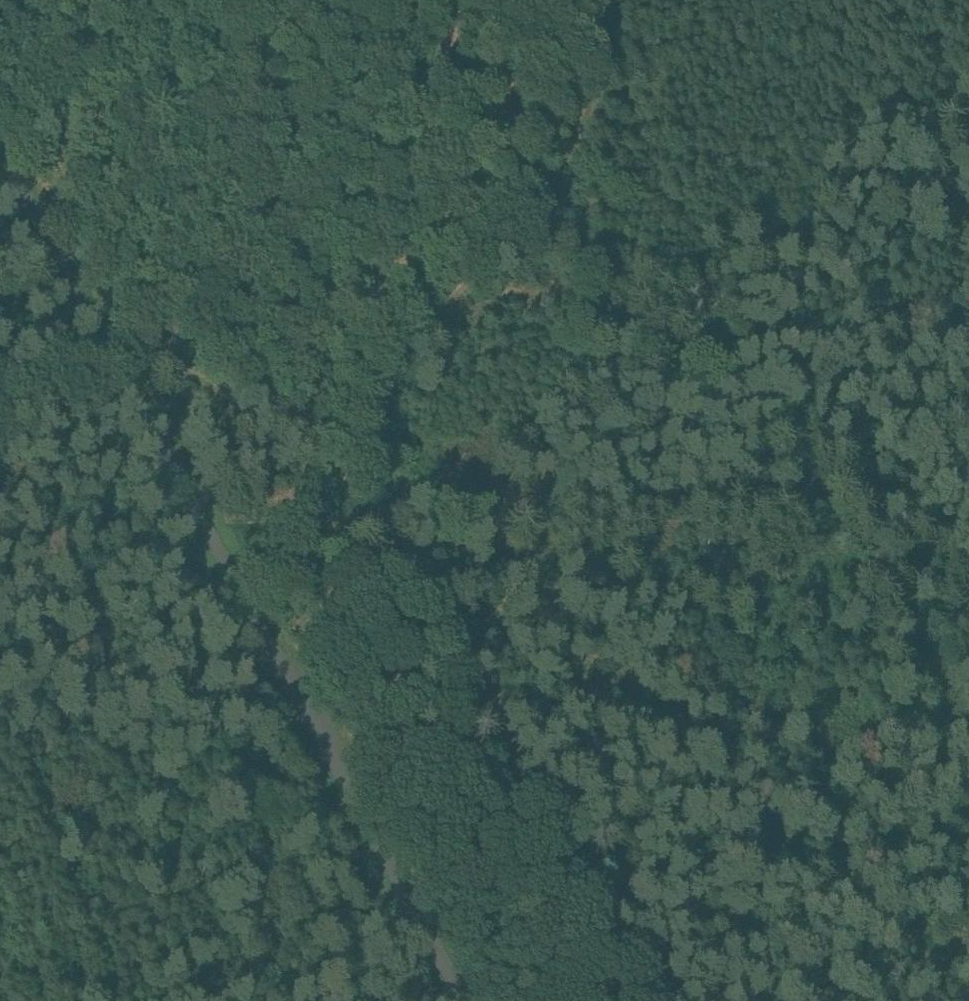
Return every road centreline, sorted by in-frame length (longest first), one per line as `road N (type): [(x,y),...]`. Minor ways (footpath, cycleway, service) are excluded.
road 1 (unclassified): [(471,1000),(0,134)]
road 2 (track): [(619,0),(598,85),(555,180),(373,393),(337,416),(215,360),(107,331),(0,392)]

